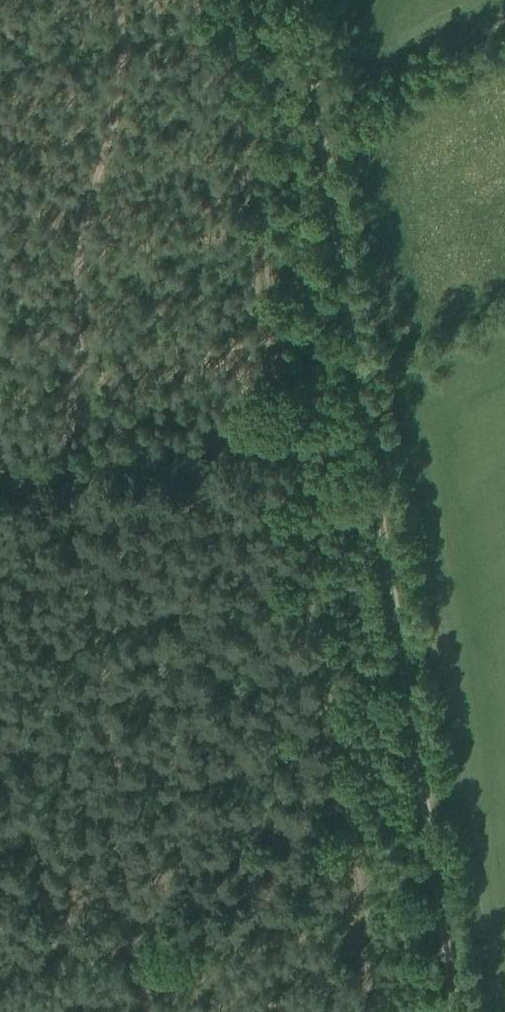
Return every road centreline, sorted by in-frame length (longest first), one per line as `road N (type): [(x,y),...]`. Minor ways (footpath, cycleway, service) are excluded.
road 1 (track): [(378,1011),(224,0)]
road 2 (track): [(455,1011),(301,0)]
road 3 (track): [(361,895),(0,956)]

